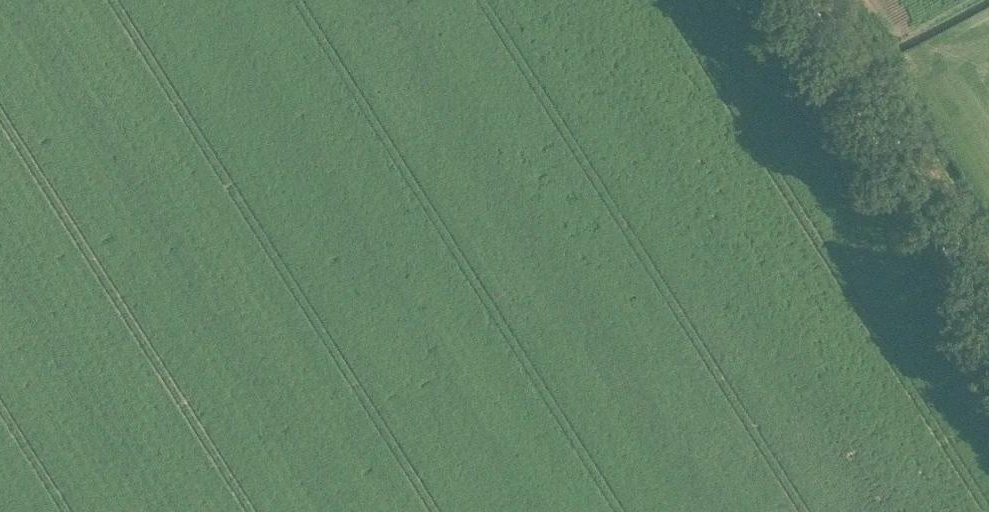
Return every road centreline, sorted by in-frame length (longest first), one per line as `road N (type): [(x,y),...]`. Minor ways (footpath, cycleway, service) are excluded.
road 1 (unclassified): [(988,289),(809,0)]

